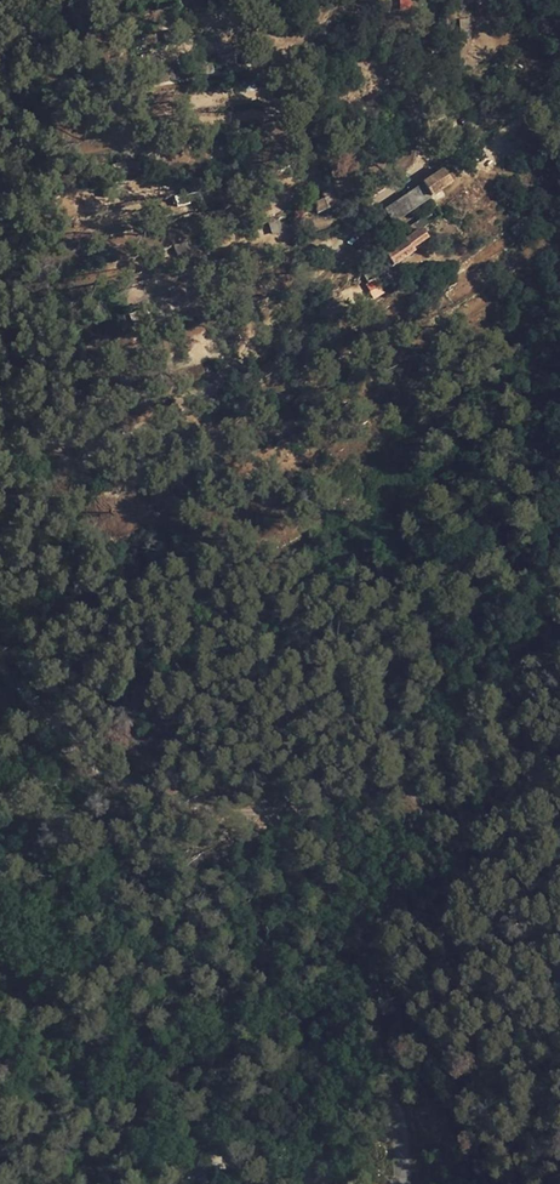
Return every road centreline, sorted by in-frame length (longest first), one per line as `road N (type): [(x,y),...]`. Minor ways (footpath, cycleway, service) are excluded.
road 1 (track): [(404,1121),(381,1043),(376,975),(423,832),(418,806),(375,792),(279,808),(186,795),(115,762),(0,647)]
road 2 (track): [(0,439),(60,441),(192,399),(341,258),(375,203),(411,178),(432,134),(428,0)]
road 3 (track): [(0,875),(66,830),(231,801)]
road 4 (track): [(261,0),(375,203)]

